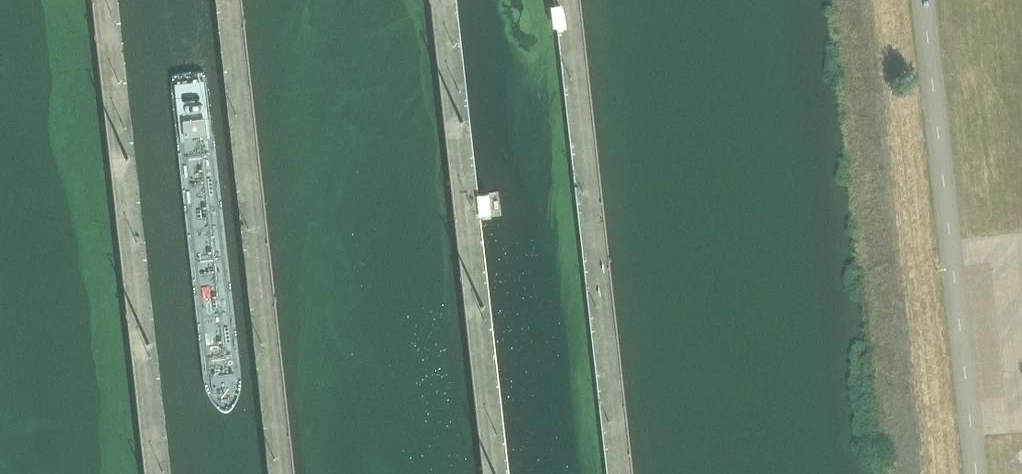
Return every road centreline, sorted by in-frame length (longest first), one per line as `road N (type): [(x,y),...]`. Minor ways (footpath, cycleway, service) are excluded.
road 1 (unclassified): [(976,473),(923,0)]

